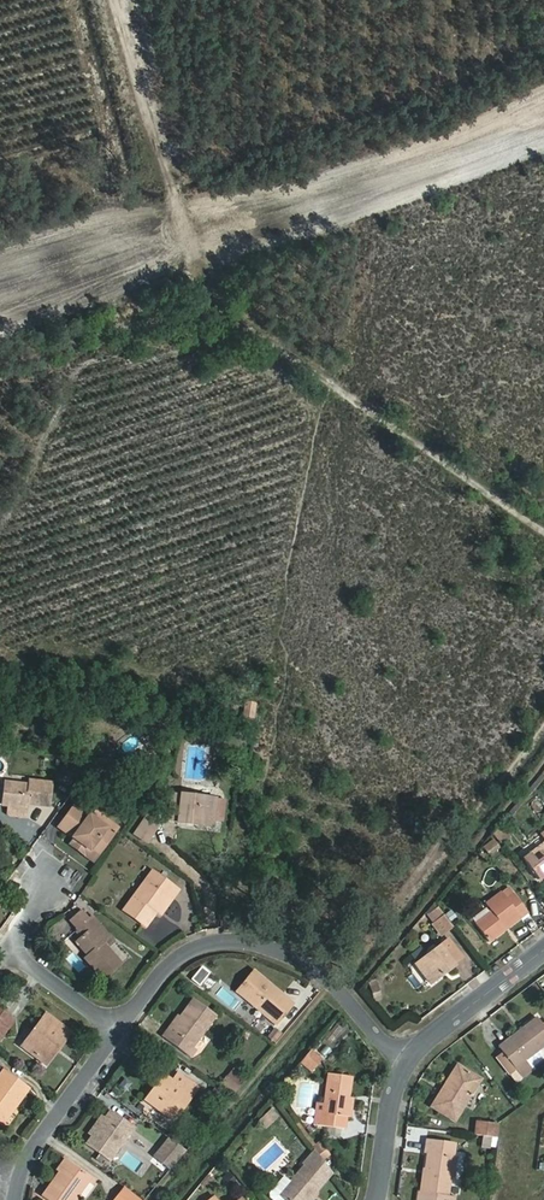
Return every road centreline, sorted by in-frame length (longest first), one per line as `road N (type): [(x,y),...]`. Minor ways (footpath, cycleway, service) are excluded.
road 1 (track): [(543,522),(213,296)]
road 2 (residential): [(125,1036),(169,974),(219,952),(274,953),(334,984),(409,1061)]
road 3 (track): [(213,296),(113,0)]
road 4 (residential): [(57,887),(12,960),(125,1036)]
road 5 (residential): [(22,1199),(25,1175),(125,1036)]
road 6 (residential): [(409,1061),(543,950)]
road 7 (residential): [(376,1199),(392,1094),(409,1061)]

